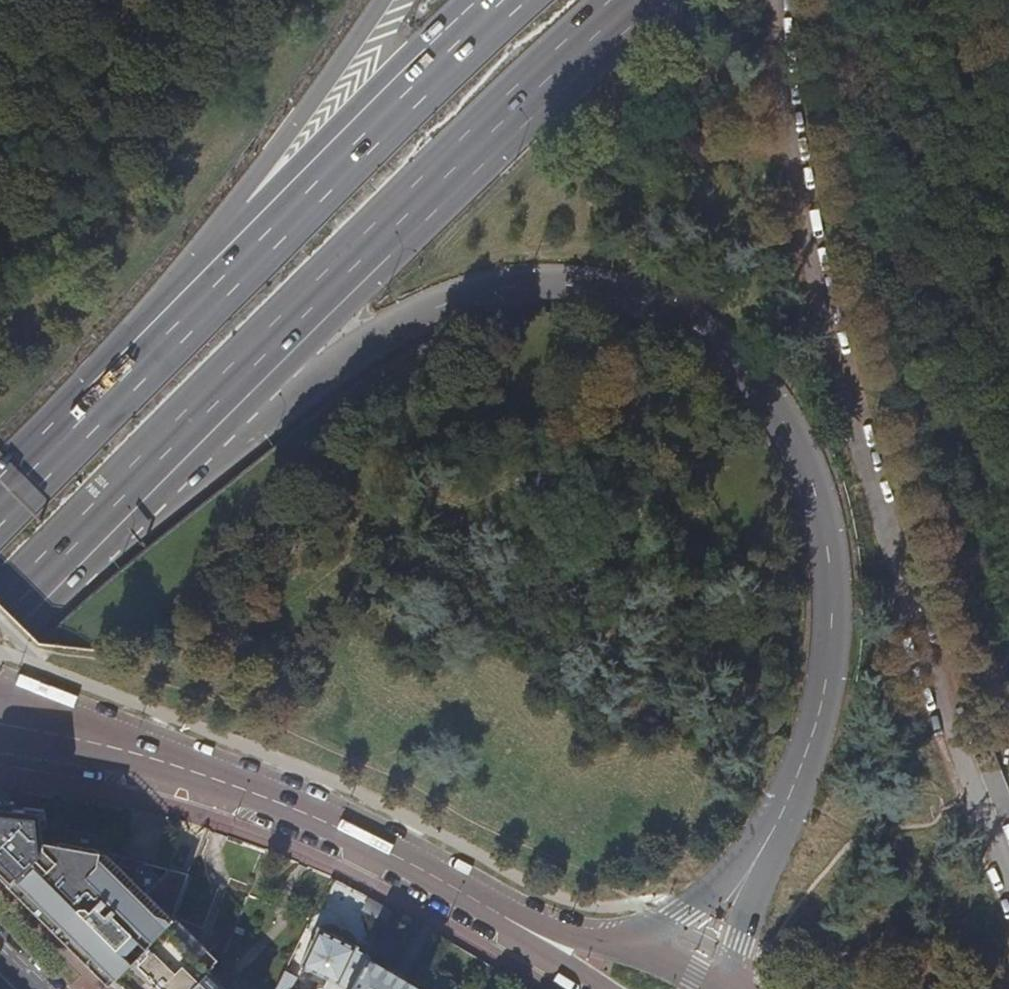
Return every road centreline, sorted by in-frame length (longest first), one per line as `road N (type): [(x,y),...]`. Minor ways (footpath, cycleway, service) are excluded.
road 1 (trunk): [(129,491),(397,326),(450,305),(538,284),(622,292),(666,310),(710,340),(783,422),(811,479),(827,540),(832,604),(820,709),(802,768),(753,865)]
road 2 (trunk): [(129,491),(620,0)]
road 3 (tertiary): [(502,919),(392,851),(239,785),(8,723)]
road 4 (trunk): [(499,0),(147,343)]
road 5 (trunk): [(378,0),(147,343)]
road 6 (trunk): [(147,343),(0,498)]
road 7 (trunk): [(0,615),(129,491)]
road 8 (tertiary): [(626,950),(502,919)]
road 9 (tertiary): [(502,919),(605,988)]

